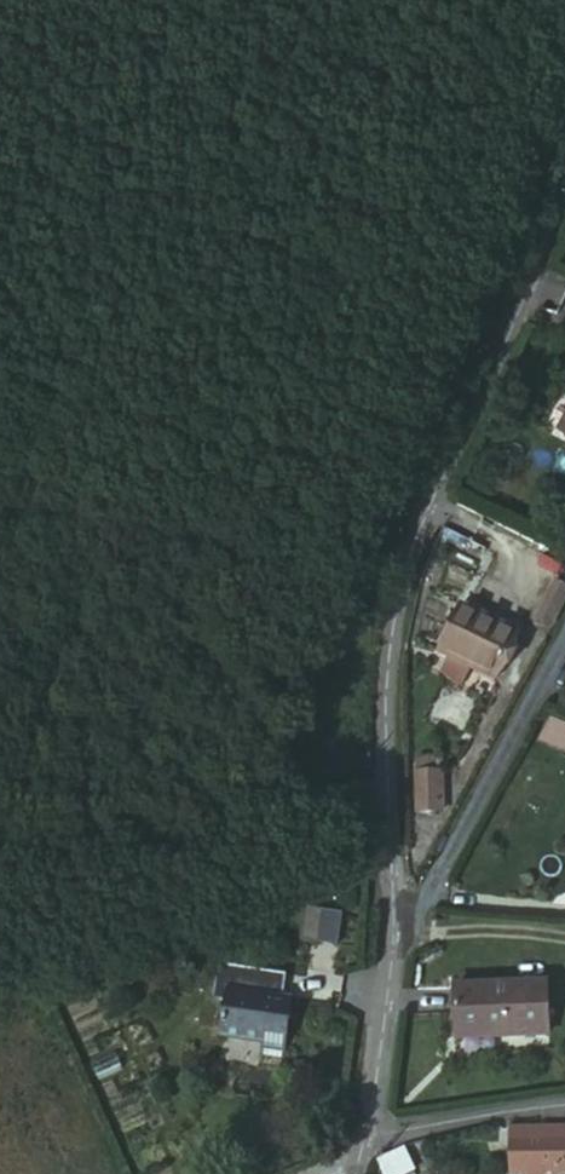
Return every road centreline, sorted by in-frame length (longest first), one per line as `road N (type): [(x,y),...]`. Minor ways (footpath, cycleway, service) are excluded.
road 1 (residential): [(388,933),(385,678),(407,571),(451,444),(564,177)]
road 2 (residential): [(388,933),(427,896),(564,643)]
road 3 (residential): [(360,1142),(388,933)]
road 4 (residential): [(360,1142),(564,1104)]

